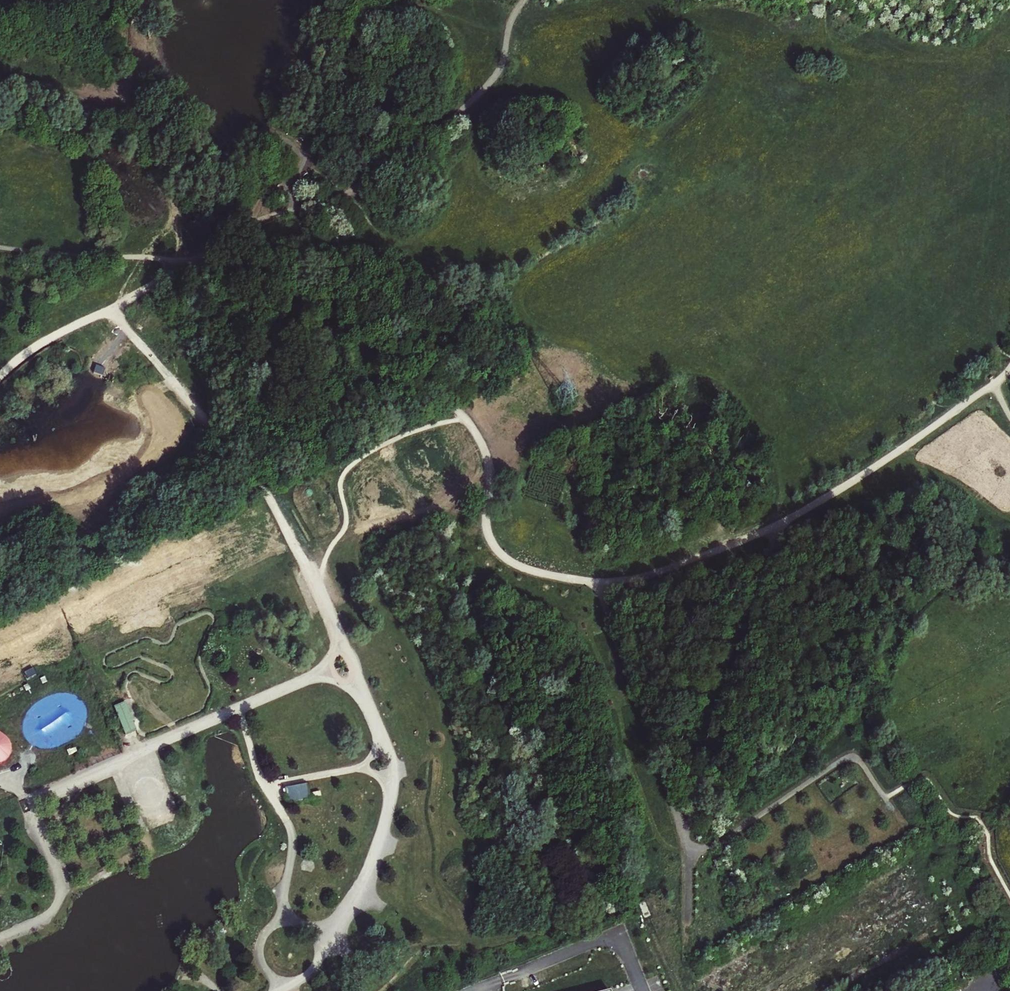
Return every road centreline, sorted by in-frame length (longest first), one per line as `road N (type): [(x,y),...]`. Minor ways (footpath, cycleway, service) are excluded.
road 1 (track): [(610,905),(452,565)]

